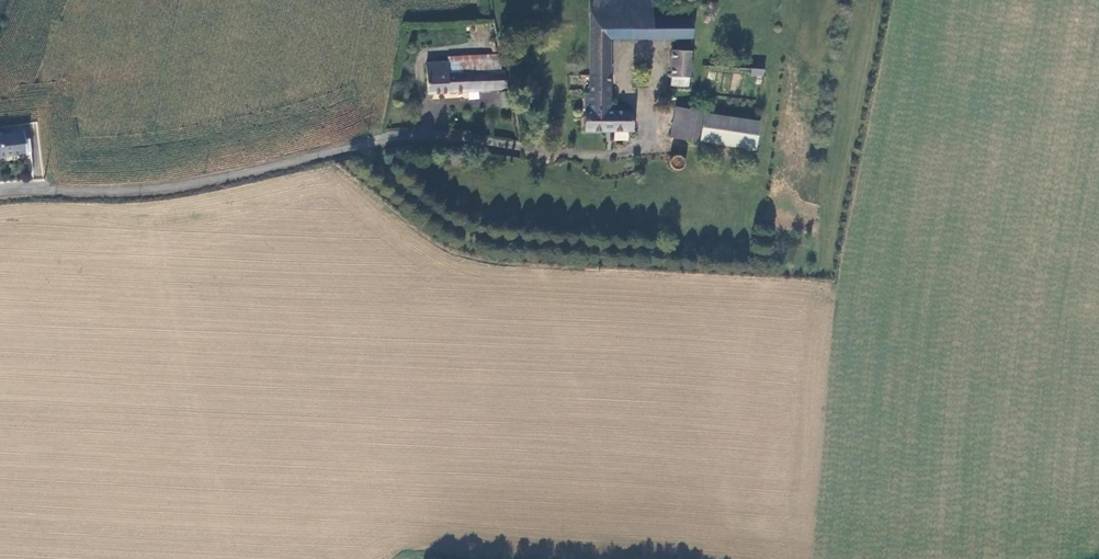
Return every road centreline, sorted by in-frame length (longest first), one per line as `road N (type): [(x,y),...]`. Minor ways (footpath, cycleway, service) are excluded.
road 1 (unclassified): [(0,192),(203,182),(423,137),(569,156),(651,146)]
road 2 (track): [(651,146),(756,159),(744,260),(473,240),(427,216),(360,145)]

